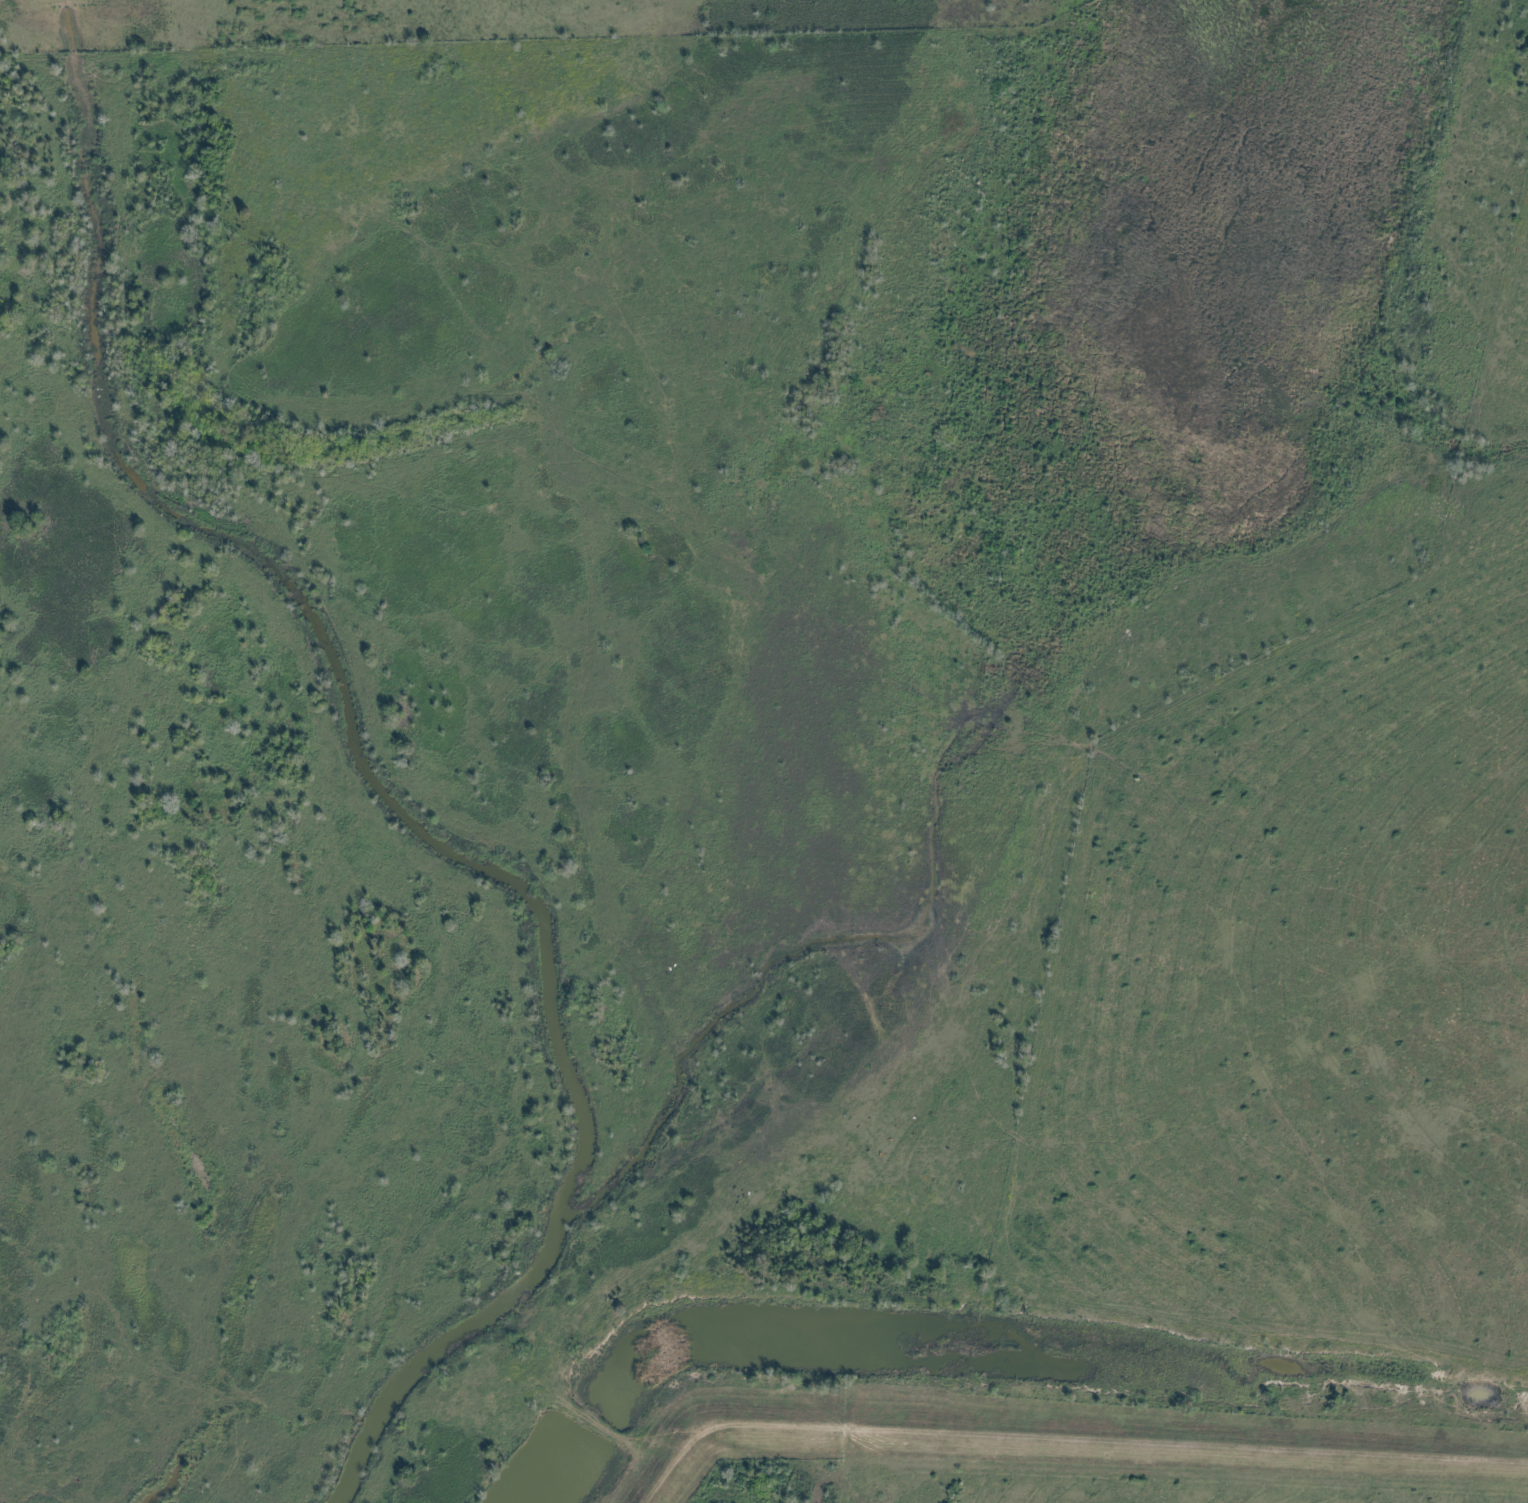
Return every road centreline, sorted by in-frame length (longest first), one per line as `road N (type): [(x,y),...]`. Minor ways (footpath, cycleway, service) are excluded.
road 1 (track): [(1527,1467),(740,1424),(694,1440),(649,1502)]

